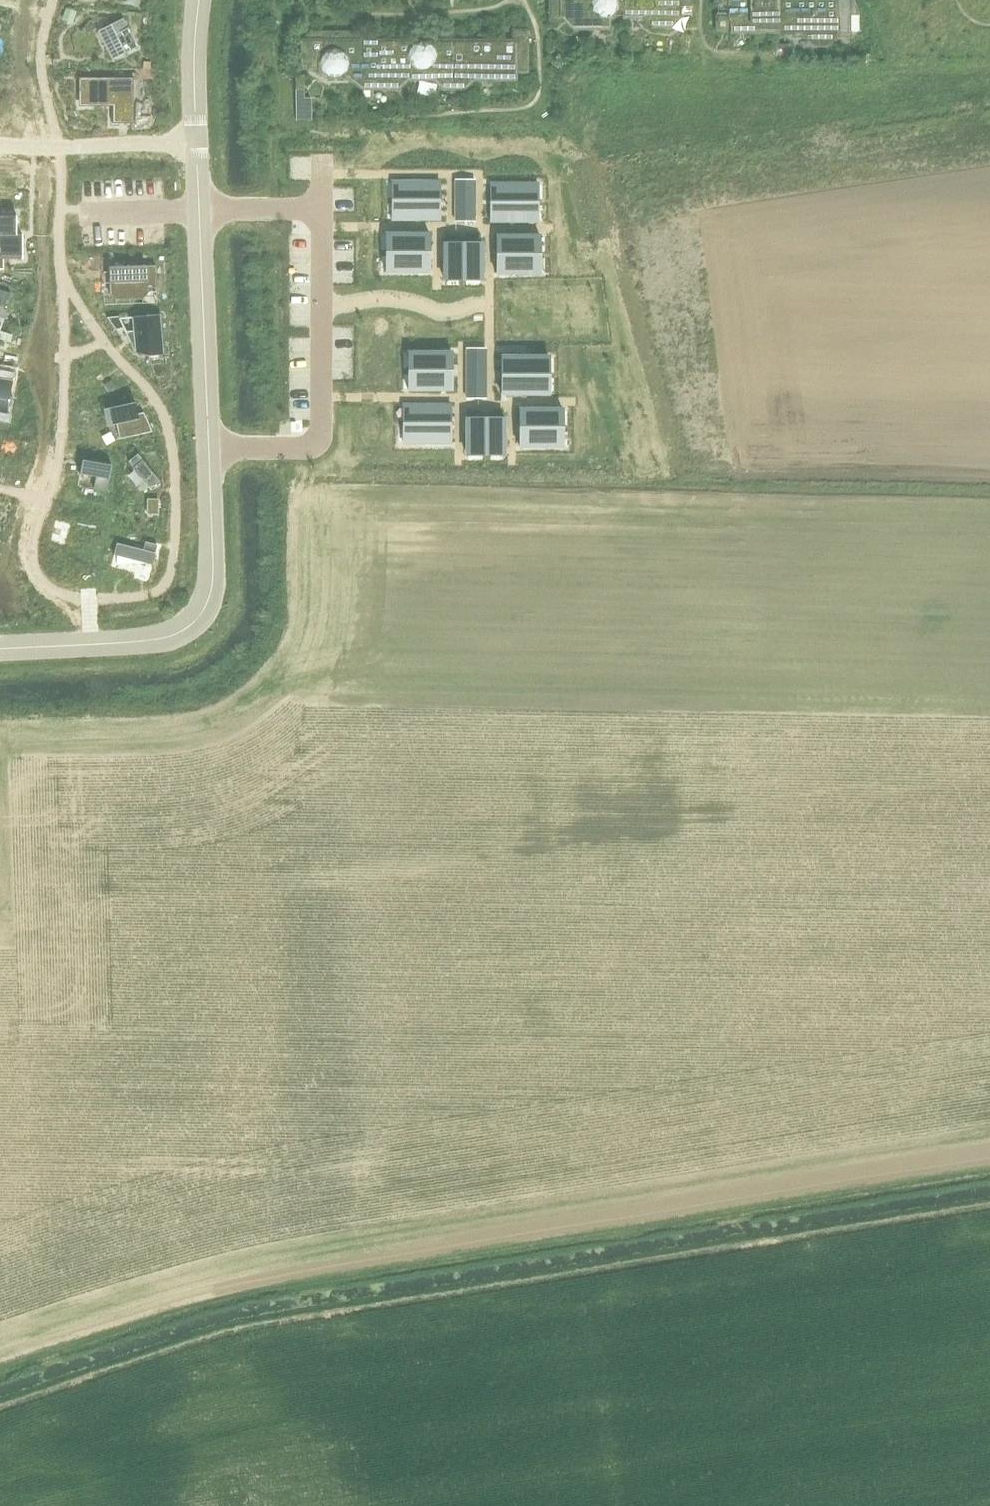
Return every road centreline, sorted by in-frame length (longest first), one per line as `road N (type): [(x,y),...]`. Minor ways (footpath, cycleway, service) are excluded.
road 1 (residential): [(0,649),(149,640),(189,625),(213,579),(208,448)]
road 2 (residential): [(321,209),(318,435),(298,447),(208,448)]
road 3 (residential): [(208,448),(199,209)]
road 4 (residential): [(197,140),(0,143)]
road 5 (residential): [(197,140),(198,0)]
road 6 (residential): [(199,209),(321,209)]

